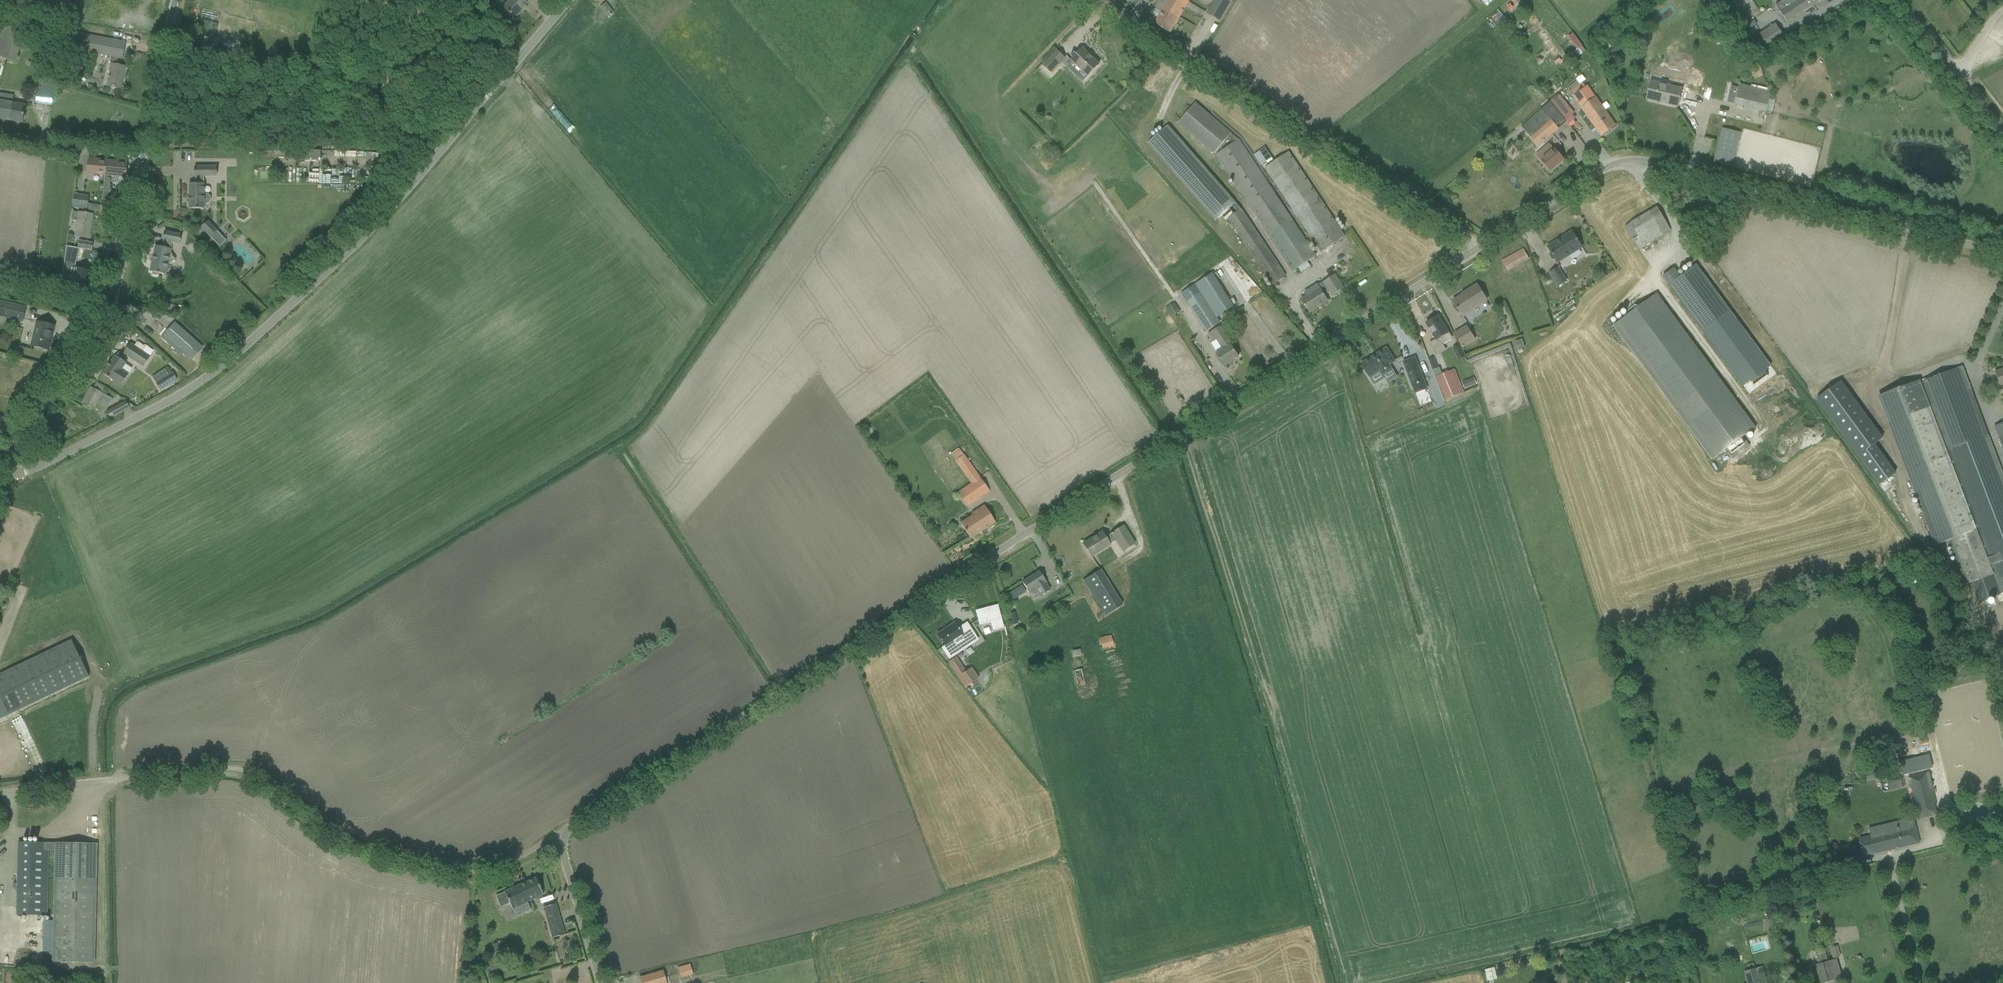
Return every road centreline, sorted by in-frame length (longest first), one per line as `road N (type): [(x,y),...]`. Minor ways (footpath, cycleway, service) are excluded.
road 1 (unclassified): [(563,835),(1481,249)]
road 2 (unclassified): [(0,469),(25,473),(169,401),(236,354),(406,195),(571,0)]
road 3 (unclassified): [(0,791),(240,770),(357,842),(475,871),(504,869),(563,835)]
road 4 (unclassified): [(2002,251),(1636,161),(1614,166),(1481,249)]
road 5 (unclassified): [(0,469),(100,328),(176,0)]
road 6 (track): [(1100,0),(1481,249)]
road 7 (unclassified): [(2002,130),(1901,0)]
road 8 (unclassified): [(604,982),(563,835)]

